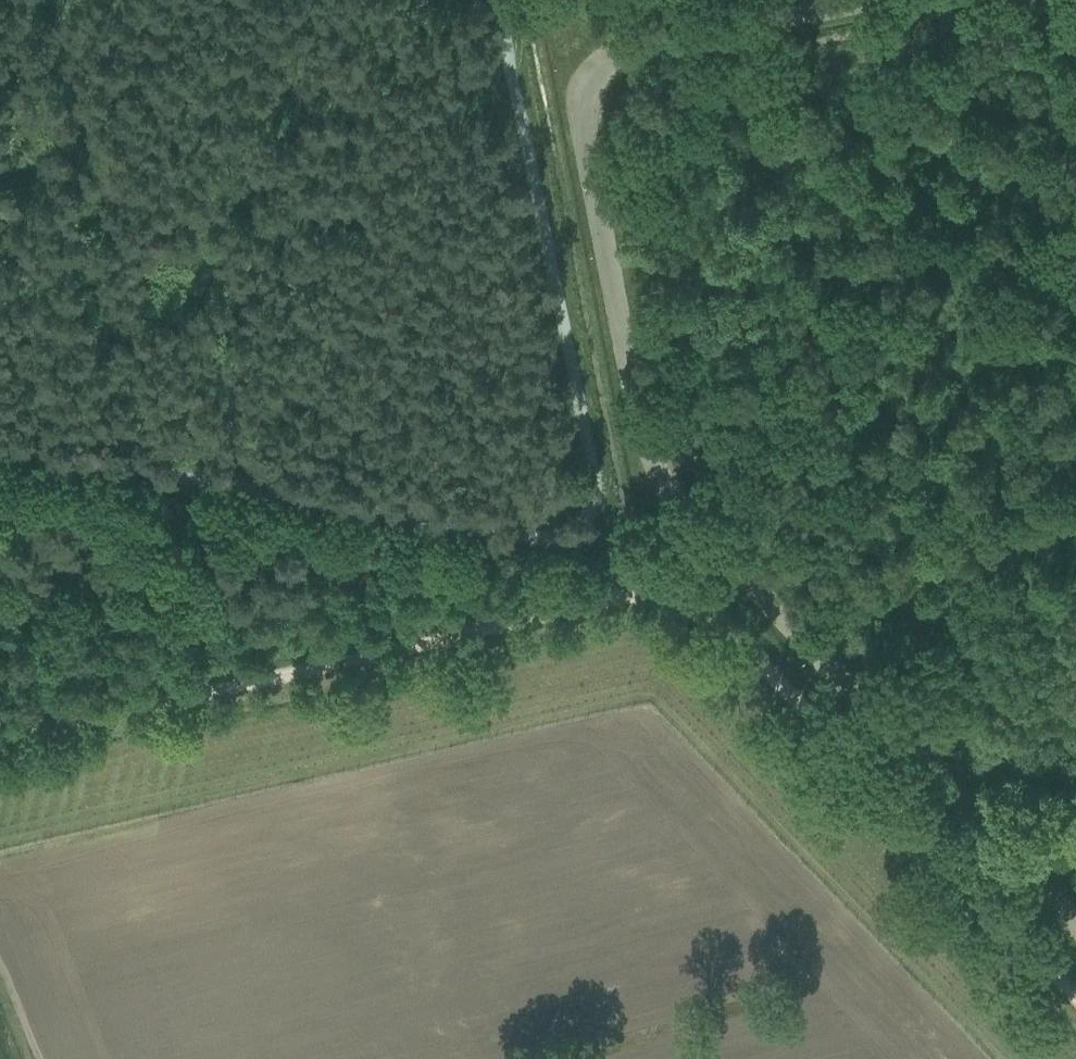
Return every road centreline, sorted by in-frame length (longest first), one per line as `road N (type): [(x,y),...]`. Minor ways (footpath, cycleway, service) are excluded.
road 1 (unclassified): [(1075,999),(715,617),(675,595),(632,595),(0,741)]
road 2 (track): [(500,0),(596,492),(584,524),(564,536),(536,537),(0,449)]

